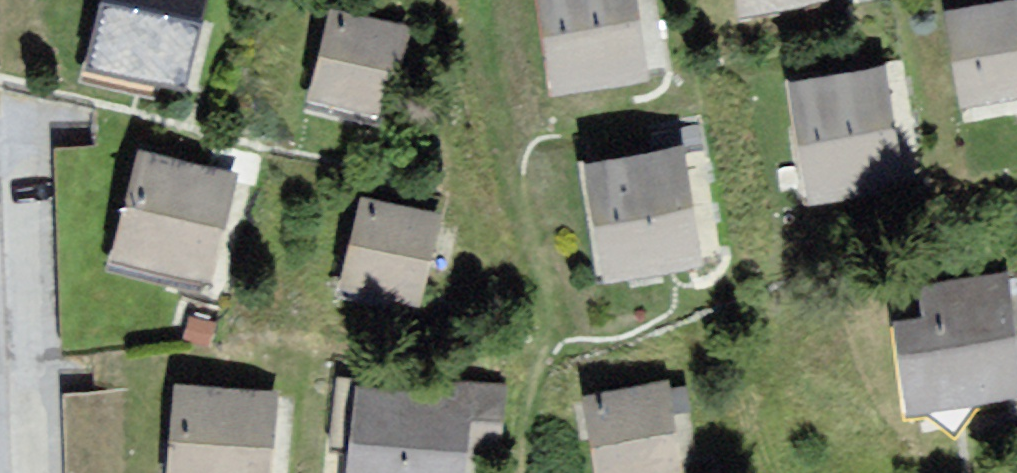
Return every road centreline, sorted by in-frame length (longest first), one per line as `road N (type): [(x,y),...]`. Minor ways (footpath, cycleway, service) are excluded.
road 1 (residential): [(0,302),(6,472)]

